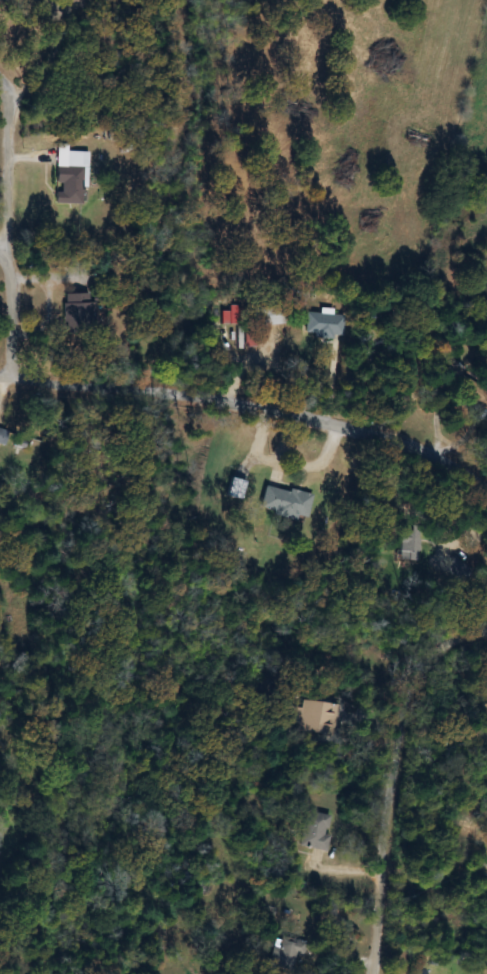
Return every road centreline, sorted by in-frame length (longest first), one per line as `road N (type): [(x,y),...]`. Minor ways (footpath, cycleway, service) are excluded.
road 1 (residential): [(486,493),(462,471),(358,431),(204,400),(12,381)]
road 2 (residential): [(486,640),(434,670),(411,719),(387,814),(374,973)]
road 3 (residential): [(0,77),(9,103),(6,247)]
road 4 (residential): [(12,381),(6,247)]

